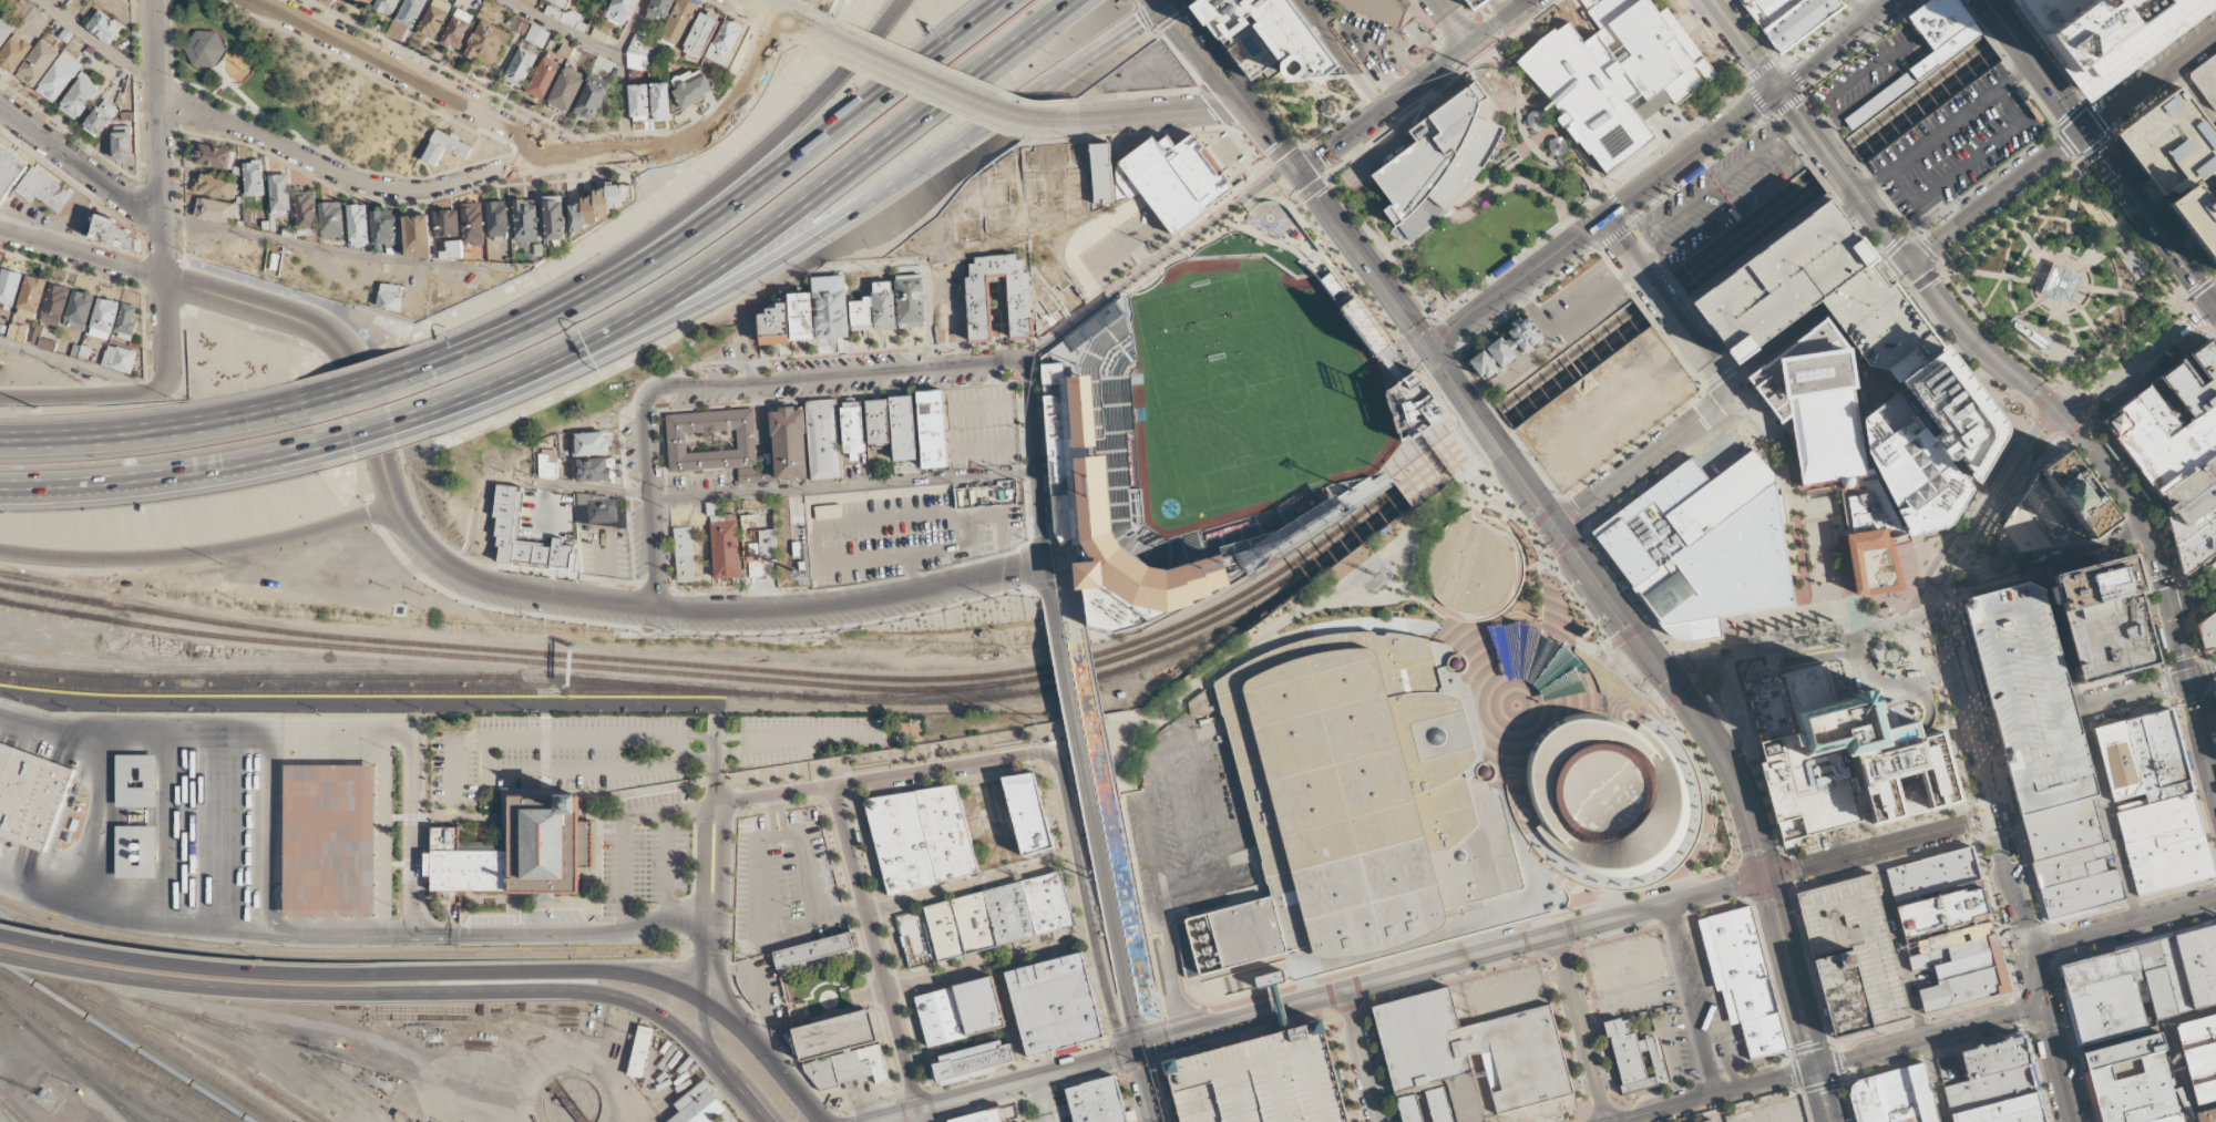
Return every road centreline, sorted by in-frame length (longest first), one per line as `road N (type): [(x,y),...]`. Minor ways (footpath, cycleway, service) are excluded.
road 1 (motorway): [(422,412),(537,367),(716,266),(1071,0)]
road 2 (residential): [(782,16),(743,101),(695,141),(659,153),(504,168),(433,189),(371,186),(243,128),(161,105)]
road 3 (motorway): [(1005,0),(648,261),(538,320),(414,369)]
road 4 (motorway): [(425,428),(709,302),(917,168)]
road 5 (tertiary): [(1265,1013),(1766,876)]
road 6 (residential): [(1615,1121),(2043,1003)]
road 7 (tertiary): [(353,366),(397,506),(430,555),(506,591),(656,609)]
road 8 (primary): [(378,994),(612,995),(677,1027),(765,1121)]
road 9 (secondary): [(1426,343),(1775,86)]
road 10 (motorway): [(537,367),(676,310),(917,168)]
road 11 (tertiary): [(0,552),(72,559),(194,555),(397,506)]
road 12 (tertiary): [(656,609),(834,608),(1043,559)]
road 13 (residential): [(1026,358),(642,397)]
road 14 (tertiary): [(353,366),(316,327),(0,232)]
road 15 (primary): [(378,975),(148,963),(0,934)]
road 16 (primary): [(0,953),(236,991),(378,994)]
road 17 (residential): [(556,162),(543,143),(259,0)]
road 18 (residential): [(917,1110),(830,784)]
road 19 (motorway): [(701,197),(543,300),(412,360)]
road 20 (residential): [(1297,172),(1280,172),(1026,358)]
road 21 (primary): [(700,995),(626,971),(378,975)]
road 22 (motorway): [(0,484),(184,471),(316,444)]
road 23 (tertiary): [(2075,1121),(1994,814)]
road 24 (residential): [(1050,755),(1063,771),(1114,1012),(1136,1050)]
road 25 (motorway): [(305,402),(131,433),(0,440)]
road 26 (motorway): [(917,168),(1167,4)]
road 27 (secondary): [(1622,619),(1721,748),(1766,876)]
road 28 (secondary): [(1529,0),(1297,172)]
road 29 (tertiary): [(1943,614),(1726,653),(1668,679)]
road 30 (motorway): [(900,0),(808,107),(701,197)]
road 31 (tertiary): [(1053,122),(1002,111),(807,25)]
road 32 (tertiary): [(1136,1050),(1088,794)]
road 33 (secondary): [(1766,876),(1831,1121)]
road 34 (tertiary): [(2065,413),(2035,436),(1956,552),(1941,591),(1943,614)]
road 35 (tertiary): [(1766,876),(1994,814)]
road 36 (tertiary): [(2172,614),(2150,527),(2065,413)]
road 37 (motorway): [(92,482),(182,486),(321,460)]
road 38 (residential): [(740,1025),(719,968),(724,824),(716,803)]
road 39 (tertiary): [(1136,1050),(917,1110)]
road 40 (tertiary): [(1973,735),(2188,679)]
road 41 (residential): [(830,784),(1050,755)]
road 42 (primary): [(2215,305),(2084,127)]
road 43 (tertiary): [(1732,394),(1555,526)]
road 44 (tertiary): [(1909,261),(2084,127)]
road 45 (tertiary): [(2065,413),(1970,341),(1909,261)]
road 46 (tertiary): [(156,0),(164,217)]
road 47 (residential): [(1094,935),(888,996)]
road 48 (secondary): [(1496,445),(1622,619)]
road 49 (secondary): [(1297,172),(1426,343)]
road 50 (residential): [(642,397),(656,609)]
road 51 (secondary): [(1167,4),(1297,172)]
road 52 (residential): [(1043,559),(1026,358)]
road 53 (tertiary): [(1050,599),(1088,794)]
road 54 (residential): [(164,217),(129,202),(0,107)]
road 55 (residential): [(716,803),(707,823),(700,995)]
road 56 (tertiary): [(1246,106),(1053,122)]
road 57 (residential): [(1557,935),(1606,1121)]
road 58 (residential): [(2030,951),(2215,901)]
road 59 (residential): [(2065,413),(2215,301)]
road 60 (primary): [(817,1121),(740,1025),(700,995)]
road 61 (residential): [(163,388),(0,398)]
road 62 (tertiary): [(2084,127),(2215,32)]
road 63 (primary): [(2084,127),(1986,0)]
road 64 (secondary): [(1775,86),(1891,0)]
road 65 (residential): [(1344,991),(1379,1121)]
road 66 (tertiary): [(1265,1013),(1136,1050)]
road 67 (tertiary): [(1973,735),(1943,614)]

